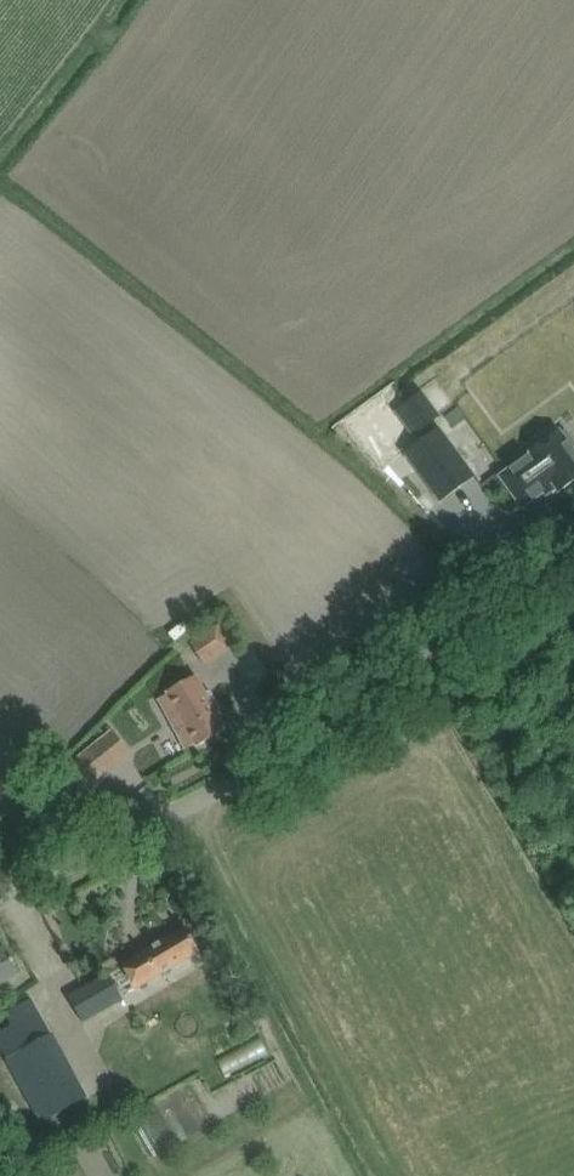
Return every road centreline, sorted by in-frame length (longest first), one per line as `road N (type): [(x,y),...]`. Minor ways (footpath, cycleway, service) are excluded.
road 1 (unclassified): [(0,902),(151,835),(260,771),(573,549)]

